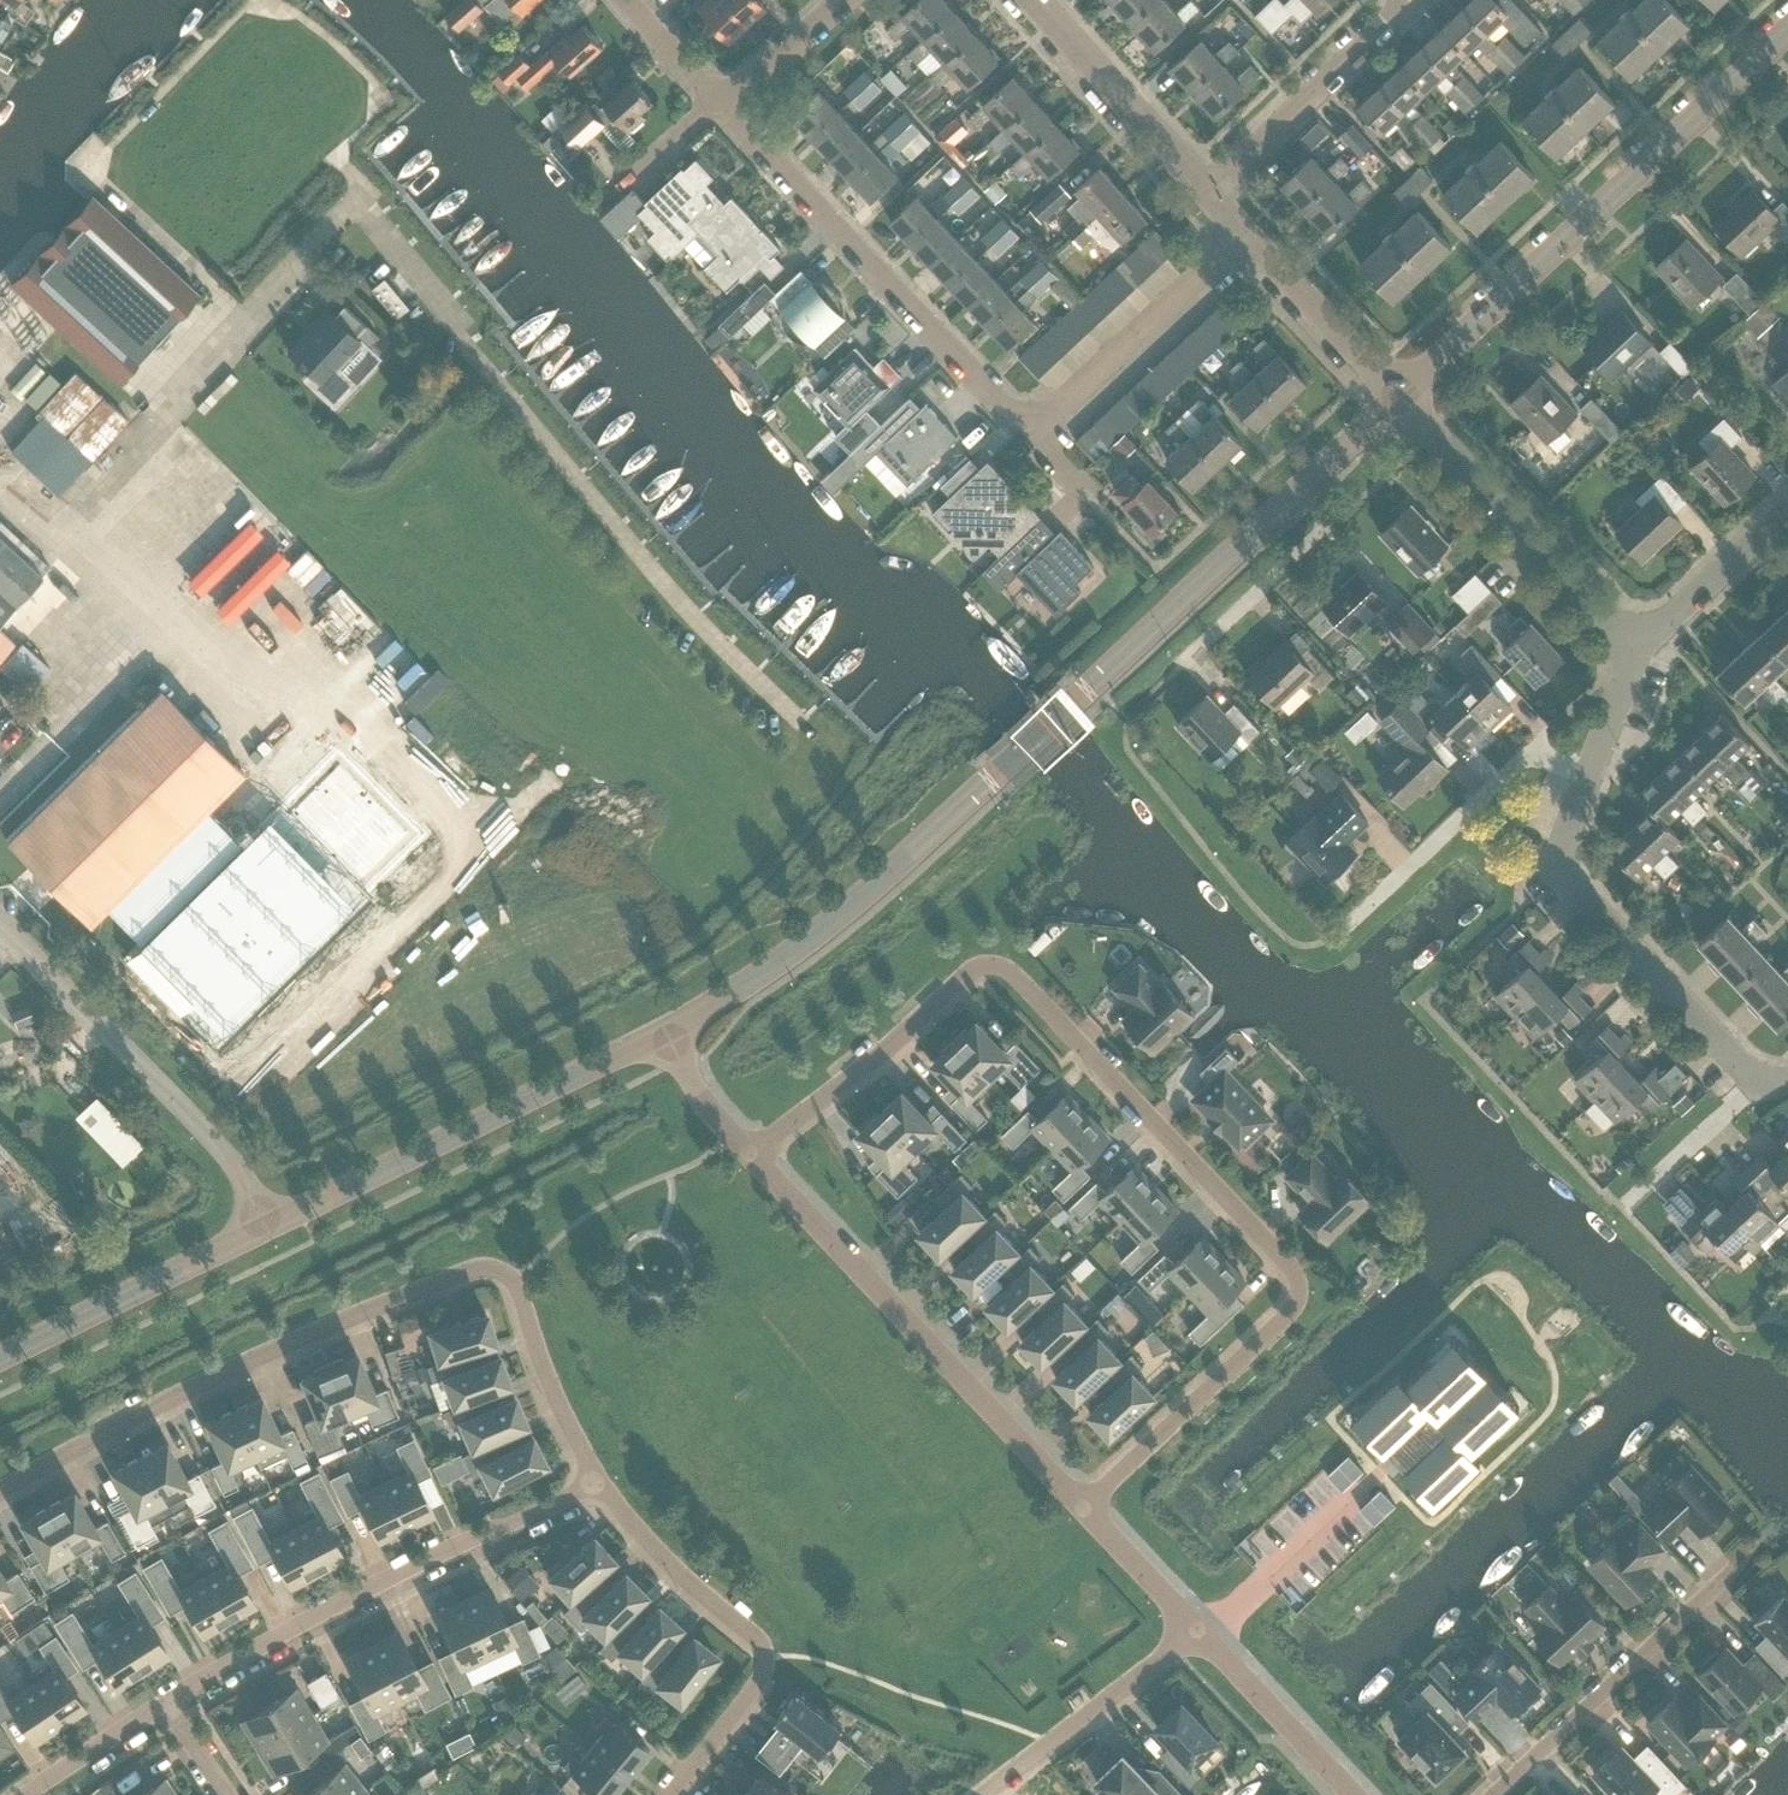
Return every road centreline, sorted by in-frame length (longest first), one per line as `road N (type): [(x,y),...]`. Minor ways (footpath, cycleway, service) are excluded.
road 1 (residential): [(1082,1508),(1291,1312),(1303,1291),(1296,1273),(1010,972),(990,964),(970,972),(750,1159)]
road 2 (tertiary): [(660,1033),(744,985),(880,880),(1397,396)]
road 3 (residential): [(0,1496),(140,1416),(306,1336),(477,1267),(503,1274),(516,1289),(544,1379),(598,1487)]
road 4 (tertiary): [(1397,396),(1787,31)]
road 5 (residential): [(164,1708),(381,1584),(598,1487)]
road 6 (unclassified): [(1082,1508),(750,1159)]
road 7 (residential): [(1025,434),(724,103)]
road 8 (tertiary): [(267,1224),(660,1033)]
road 9 (residential): [(0,923),(232,1160),(267,1224)]
road 10 (residential): [(598,1487),(750,1638),(758,1656),(758,1684),(670,1794)]
road 11 (residential): [(1764,1080),(1738,1071),(1574,892),(1561,848),(1588,777)]
road 12 (residential): [(1637,645),(1397,396)]
road 13 (residential): [(1588,777),(1547,736),(1344,925)]
road 14 (residential): [(1495,1794),(1725,1578)]
road 15 (residential): [(1025,434),(1247,232)]
road 16 (tertiary): [(0,1356),(267,1224)]
road 17 (residential): [(1212,193),(1415,0)]
road 18 (residential): [(981,1794),(1199,1631)]
road 19 (unclassified): [(1212,193),(1033,0)]
road 20 (unclassified): [(1354,1794),(1199,1631)]
road 21 (unclassified): [(1397,396),(1247,232)]
road 22 (residential): [(1637,645),(1787,505)]
road 23 (residential): [(1624,1210),(1764,1080)]
road 24 (unclassified): [(1199,1631),(1082,1508)]
road 25 (residential): [(724,103),(841,0)]
road 26 (unclassified): [(750,1159),(702,1103),(660,1033)]
road 27 (residential): [(36,1794),(164,1708)]
road 28 (residential): [(1588,777),(1637,645)]
road 29 (residential): [(724,103),(629,0)]

